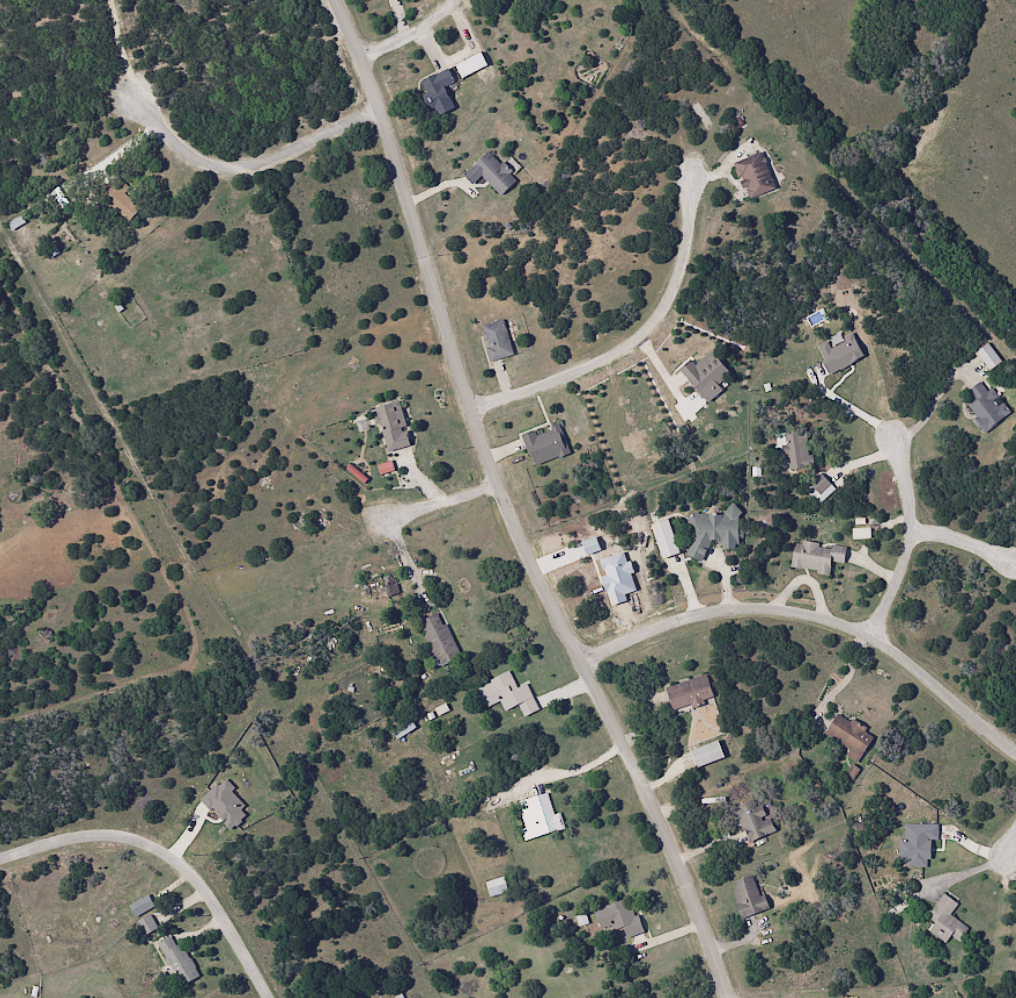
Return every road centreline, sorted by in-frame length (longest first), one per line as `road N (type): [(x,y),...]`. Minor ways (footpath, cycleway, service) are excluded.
road 1 (residential): [(728,997),(657,808),(498,484),(375,95),(334,0)]
road 2 (residential): [(1015,747),(895,647),(816,611),(725,607),(583,659)]
road 3 (residential): [(471,407),(608,357),(654,323),(680,275),(698,177)]
road 4 (residential): [(273,997),(212,894),(160,848),(104,833),(0,857)]
road 5 (residential): [(145,104),(202,154),(234,163),(268,159),(379,108)]
road 6 (residential): [(869,633),(907,519),(892,446)]

